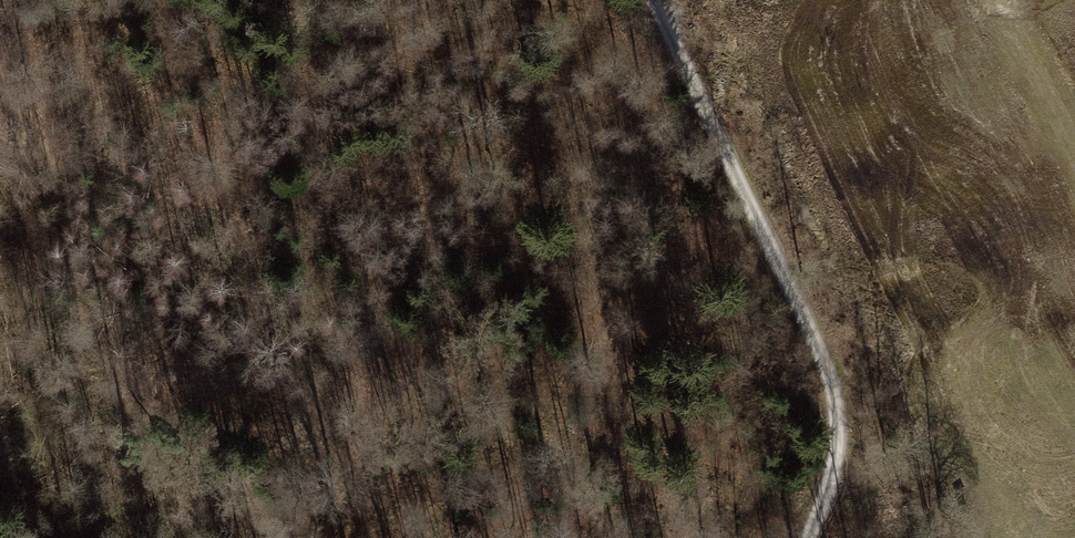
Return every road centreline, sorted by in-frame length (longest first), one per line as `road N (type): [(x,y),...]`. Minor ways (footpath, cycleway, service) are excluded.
road 1 (track): [(826,491),(544,444),(469,423),(405,388),(261,265),(0,11)]
road 2 (track): [(654,0),(825,364),(837,417),(826,491),(805,537)]
road 3 (track): [(0,342),(267,496)]

